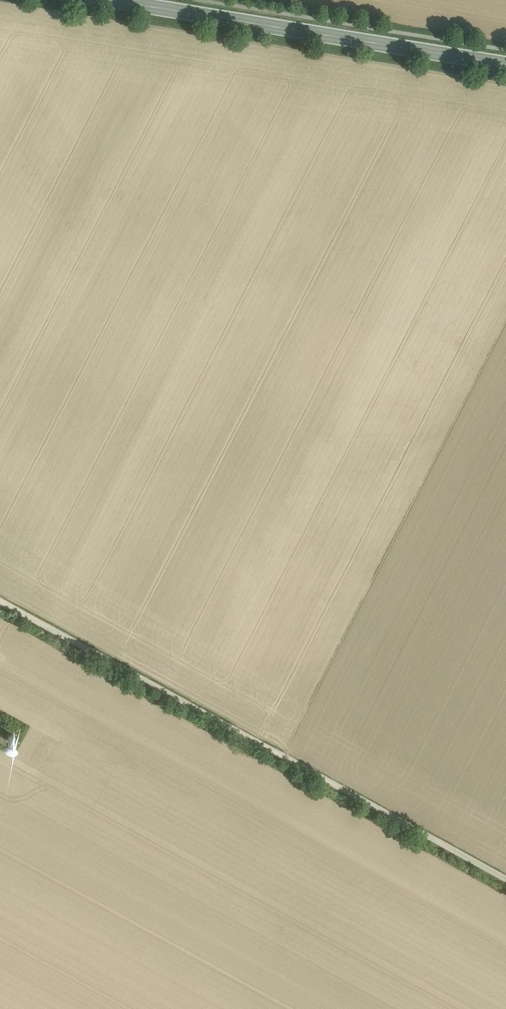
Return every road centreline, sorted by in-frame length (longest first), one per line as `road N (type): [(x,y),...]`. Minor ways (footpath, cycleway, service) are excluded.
road 1 (track): [(0,602),(505,877)]
road 2 (secondary): [(505,64),(118,0)]

